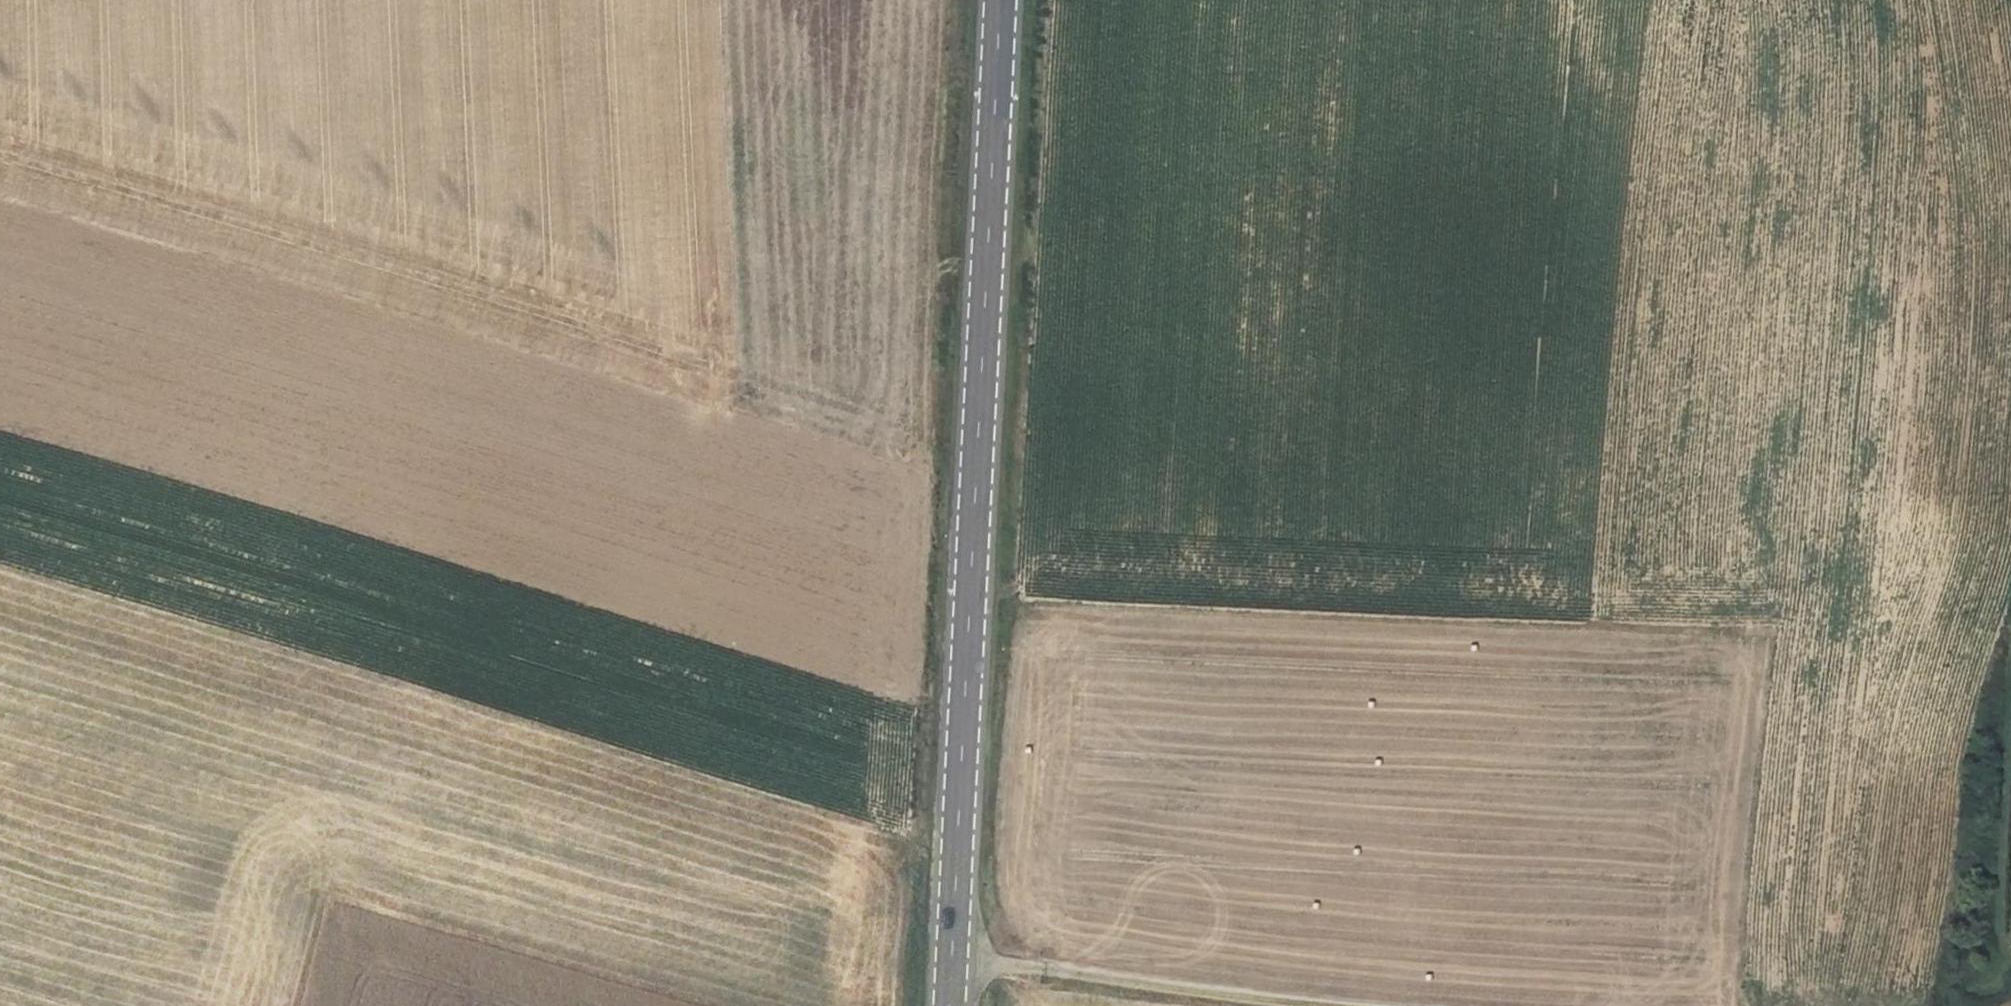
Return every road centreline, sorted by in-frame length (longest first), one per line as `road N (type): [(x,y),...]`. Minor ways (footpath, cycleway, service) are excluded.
road 1 (primary): [(1002,0),(951,1005)]
road 2 (track): [(953,957),(1320,1005)]

